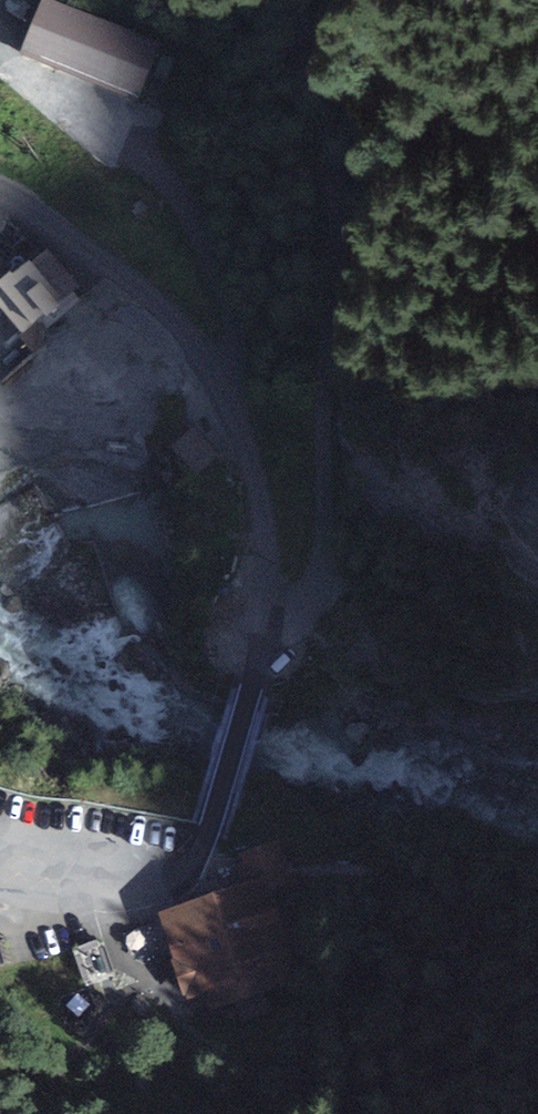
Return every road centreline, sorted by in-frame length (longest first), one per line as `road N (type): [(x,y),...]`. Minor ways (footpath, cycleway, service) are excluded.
road 1 (unclassified): [(293,0),(300,56),(326,131),(340,245),(323,417),(322,556),(311,587),(268,629)]
road 2 (residential): [(0,190),(157,302),(191,337),(230,403),(249,457),(268,551),(268,629)]
road 3 (unclassified): [(250,685),(207,829),(158,891),(85,895),(28,879),(0,860)]

